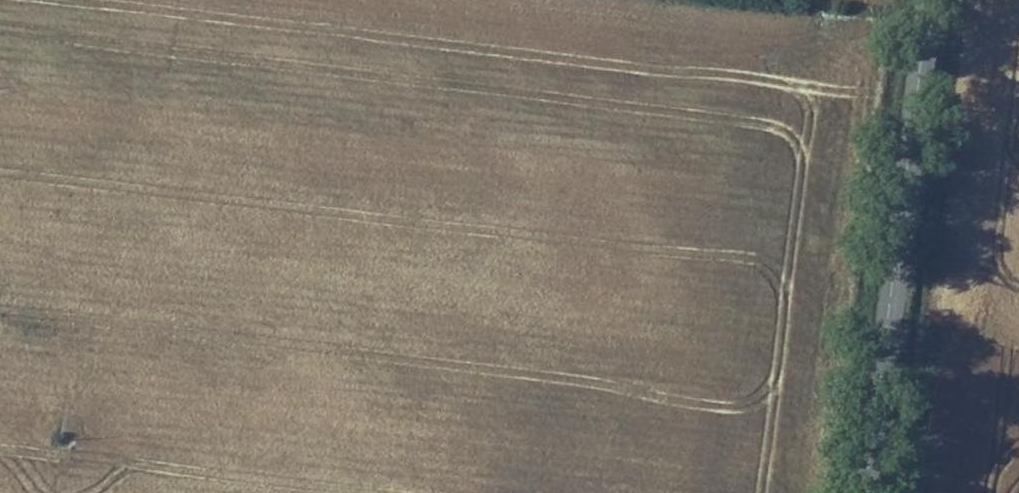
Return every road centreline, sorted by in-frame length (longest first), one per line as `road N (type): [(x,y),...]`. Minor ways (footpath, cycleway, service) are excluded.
road 1 (secondary): [(863,492),(929,0)]

